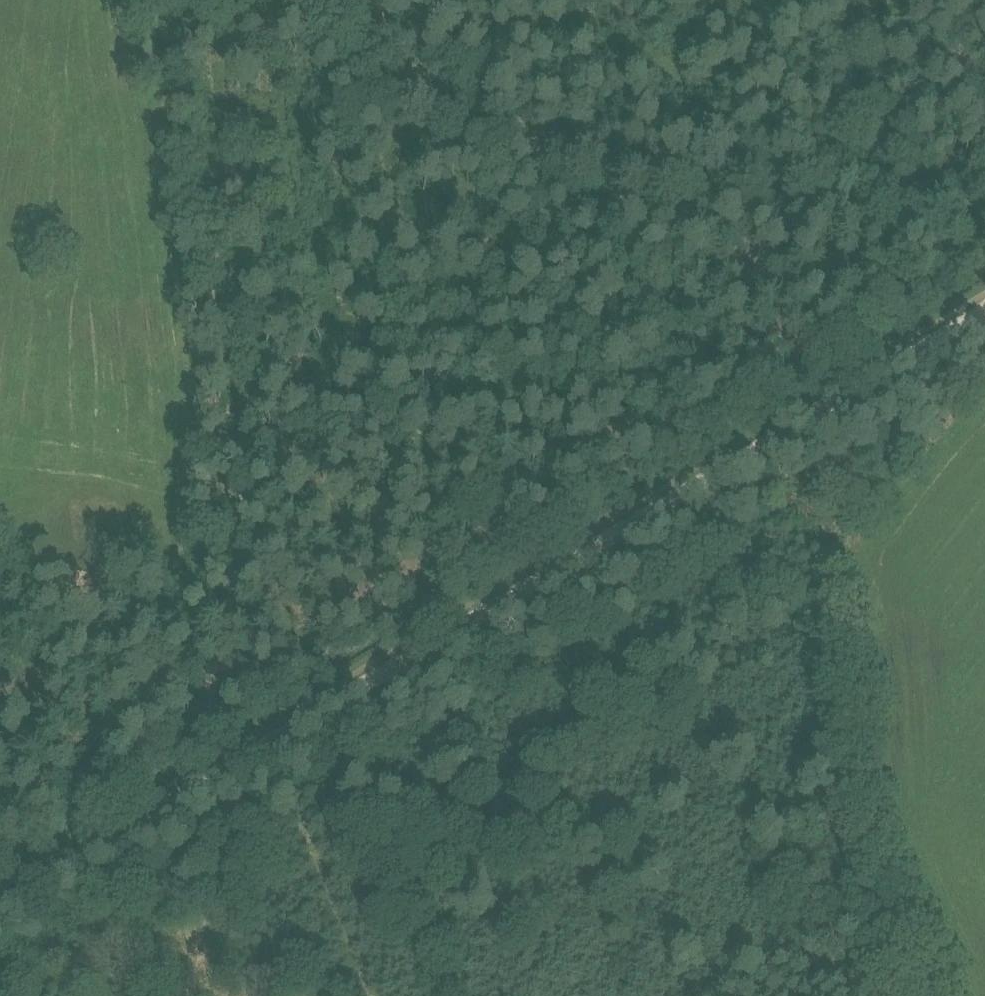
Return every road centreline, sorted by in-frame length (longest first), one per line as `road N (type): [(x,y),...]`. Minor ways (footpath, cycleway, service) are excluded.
road 1 (track): [(0,902),(984,309)]
road 2 (track): [(360,0),(418,71),(477,113),(808,195),(984,211)]

